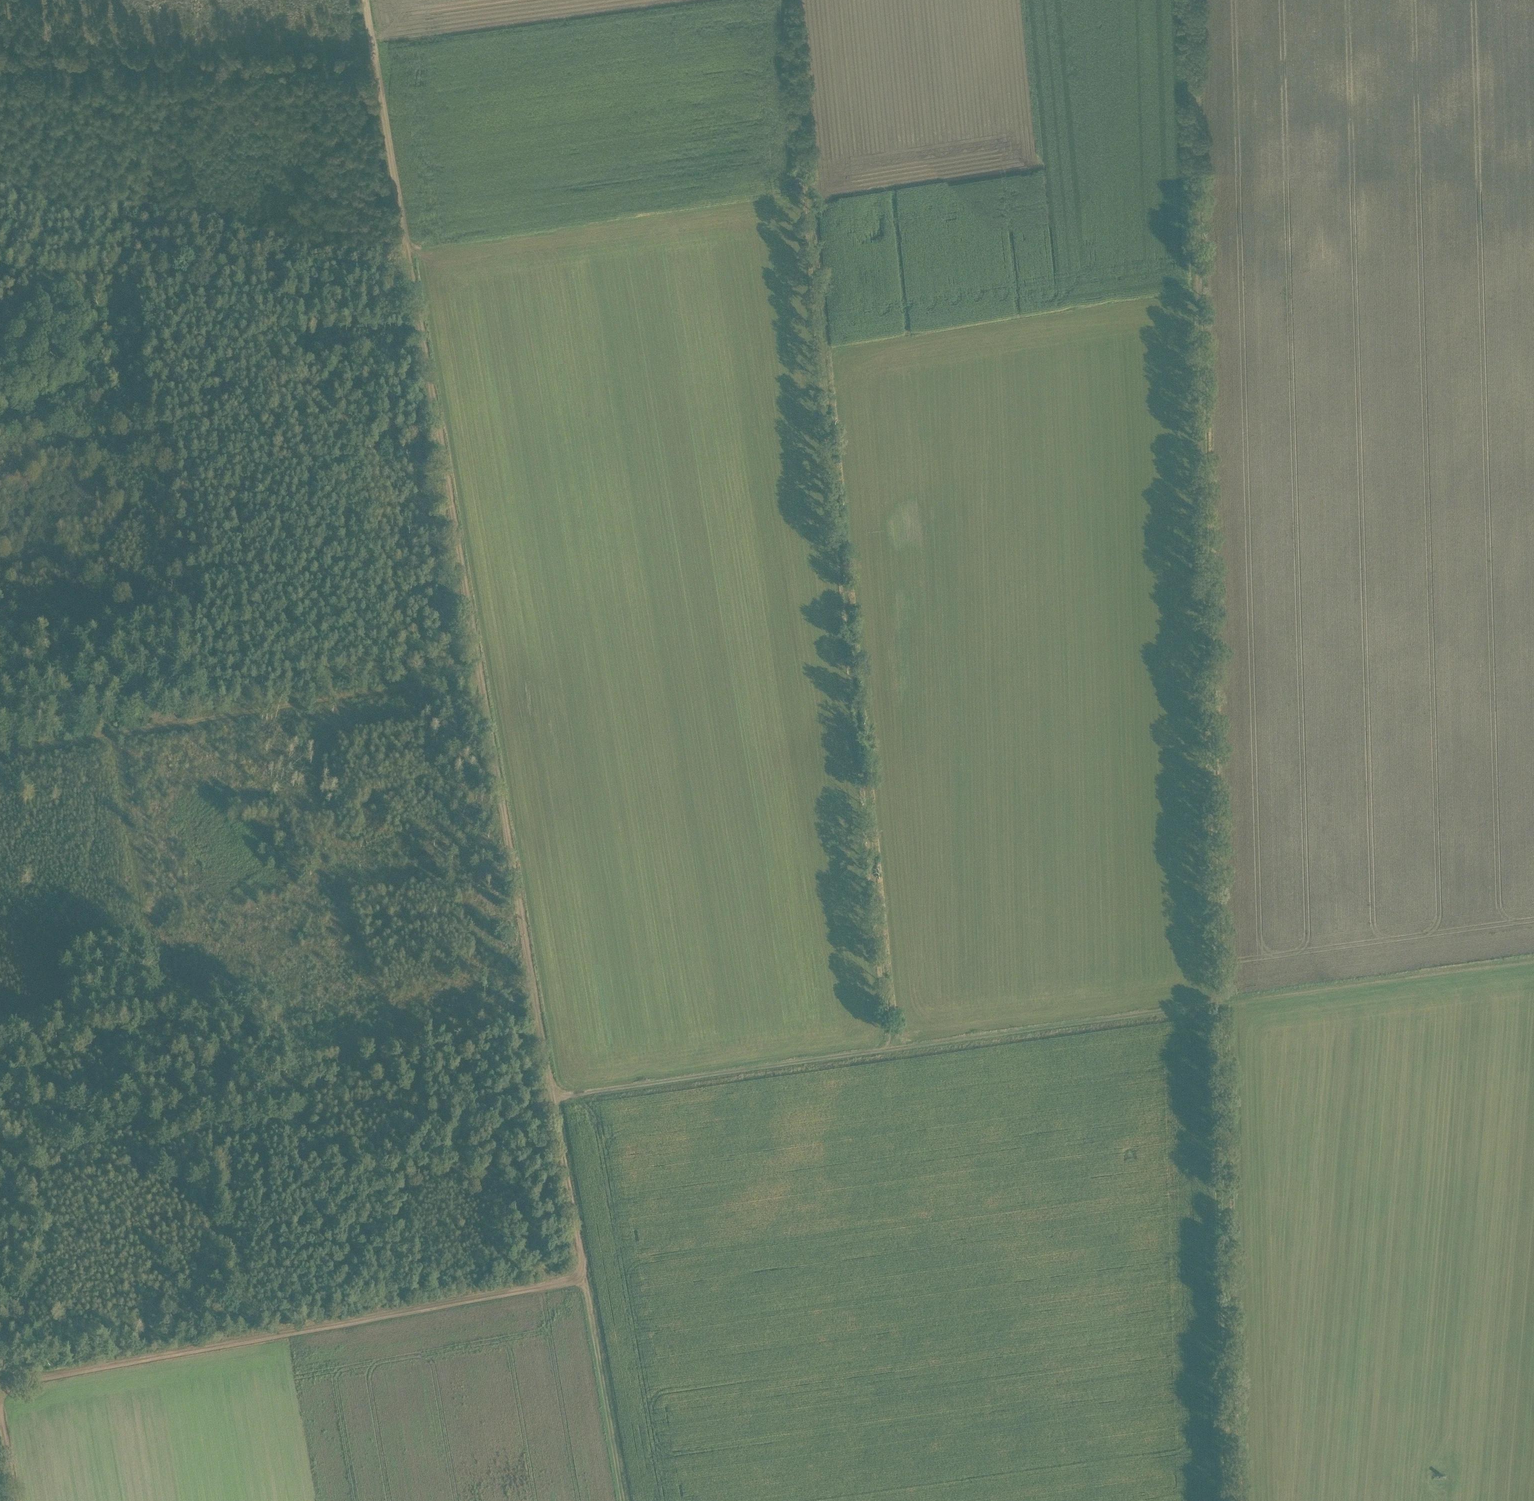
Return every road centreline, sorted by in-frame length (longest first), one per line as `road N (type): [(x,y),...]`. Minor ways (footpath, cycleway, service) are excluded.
road 1 (track): [(1236,1500),(1193,0)]
road 2 (track): [(789,0),(893,1049)]
road 3 (track): [(554,1098),(1533,958)]
road 4 (track): [(0,1384),(583,1276),(554,1098)]
road 5 (track): [(481,666),(371,66),(366,0)]
road 6 (track): [(481,666),(0,752)]
road 7 (track): [(554,1098),(481,666)]
road 8 (track): [(371,66),(0,68)]
road 9 (track): [(621,1500),(583,1276)]

